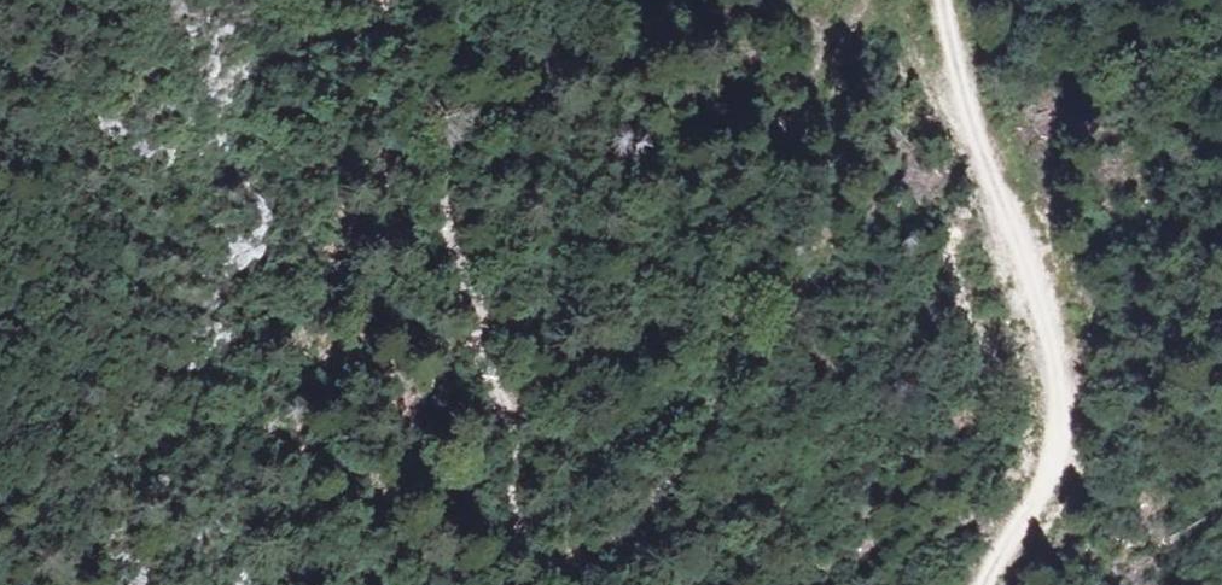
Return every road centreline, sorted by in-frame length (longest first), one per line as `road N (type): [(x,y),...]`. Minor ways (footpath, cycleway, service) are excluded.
road 1 (track): [(956,0),(971,89),(1050,318),(1072,448),(1041,544),(1012,584)]
road 2 (track): [(495,584),(513,449),(447,212),(435,126),(387,0)]

